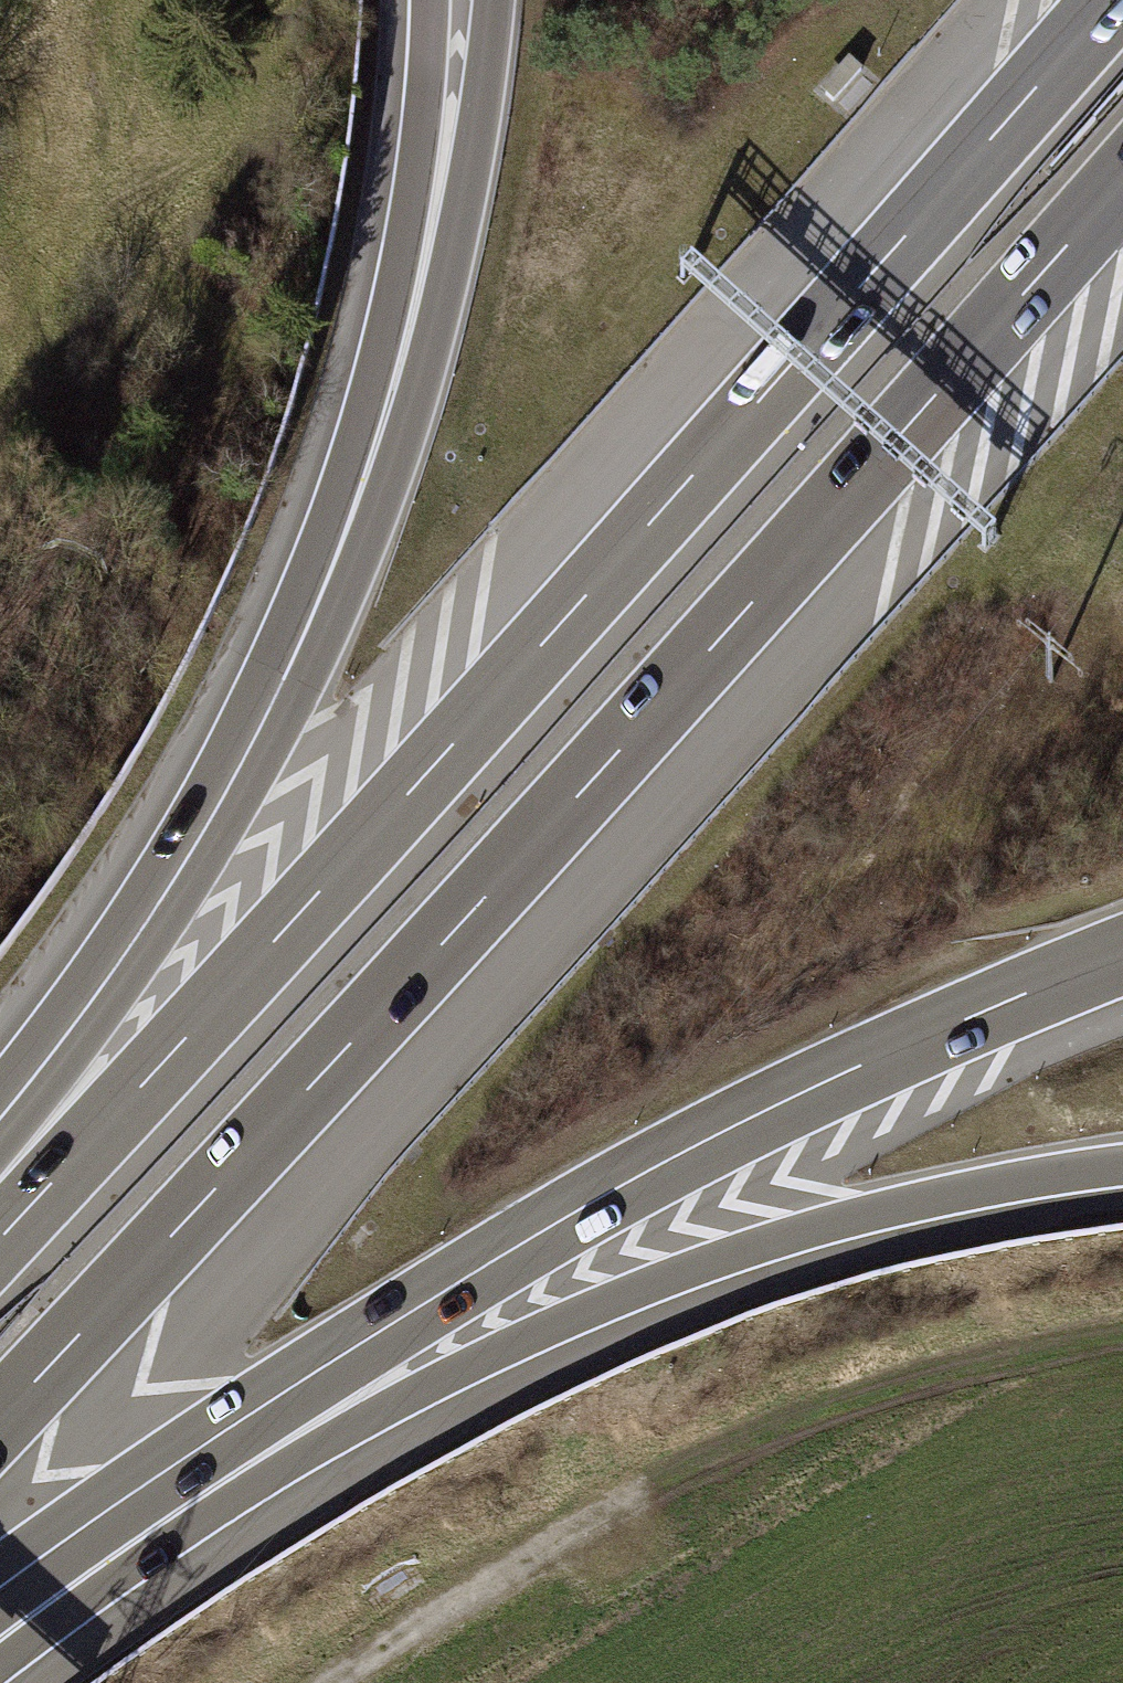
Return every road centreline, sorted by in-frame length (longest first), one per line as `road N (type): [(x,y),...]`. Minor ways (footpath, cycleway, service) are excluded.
road 1 (motorway): [(0,1422),(623,746),(1122,181)]
road 2 (motorway): [(1112,0),(162,1064),(0,1203)]
road 3 (motorway): [(0,1664),(248,1492),(494,1354),(677,1275),(828,1225),(1122,1166)]
road 4 (motorway): [(210,1441),(664,1163),(862,1065),(1122,953)]
road 5 (motorway): [(392,393),(319,600),(252,743),(173,881),(0,1136)]
road 6 (motorway): [(495,0),(460,230),(392,393)]
road 7 (motorway): [(431,0),(392,393)]
road 8 (motorway): [(0,1577),(210,1441)]

